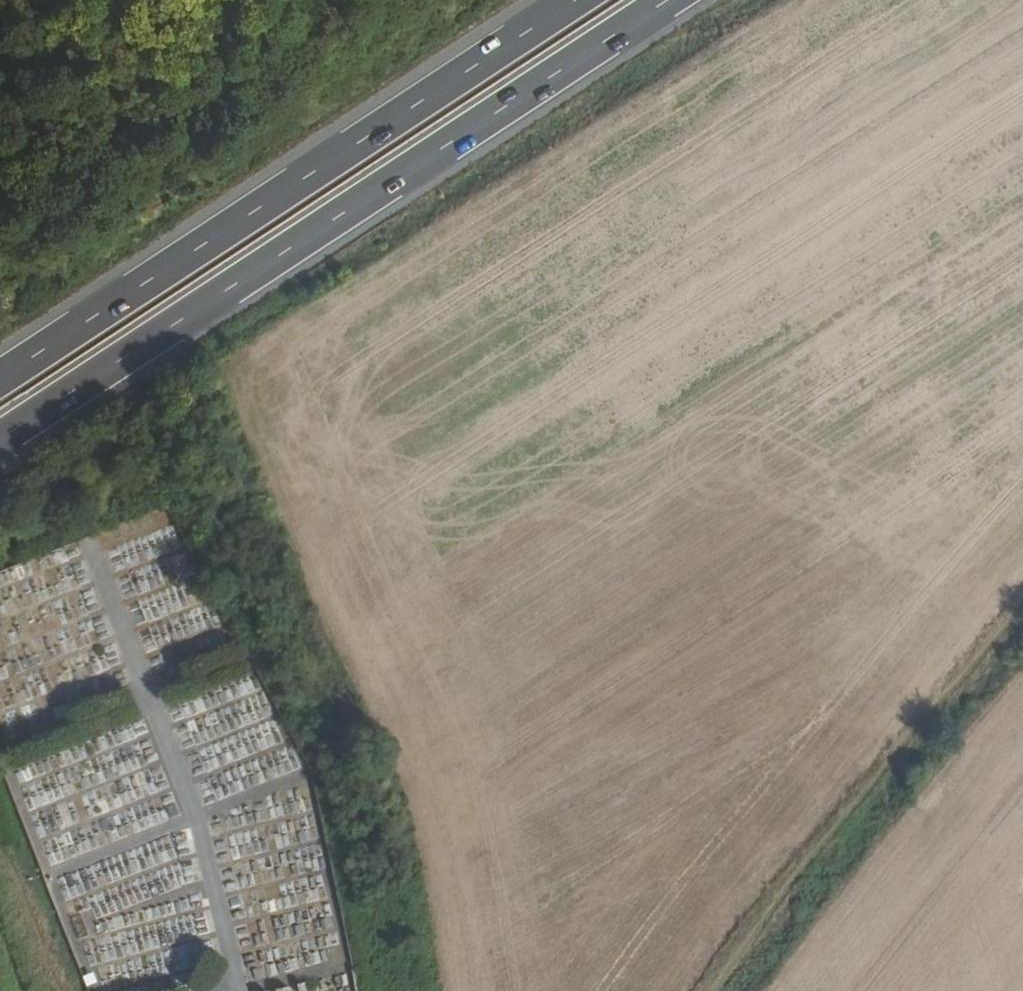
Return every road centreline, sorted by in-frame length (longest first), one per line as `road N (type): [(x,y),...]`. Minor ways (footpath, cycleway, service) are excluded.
road 1 (trunk): [(0,435),(661,0)]
road 2 (trunk): [(566,0),(0,374)]
road 3 (track): [(1022,614),(750,936),(714,990)]
road 4 (track): [(59,990),(0,837)]

